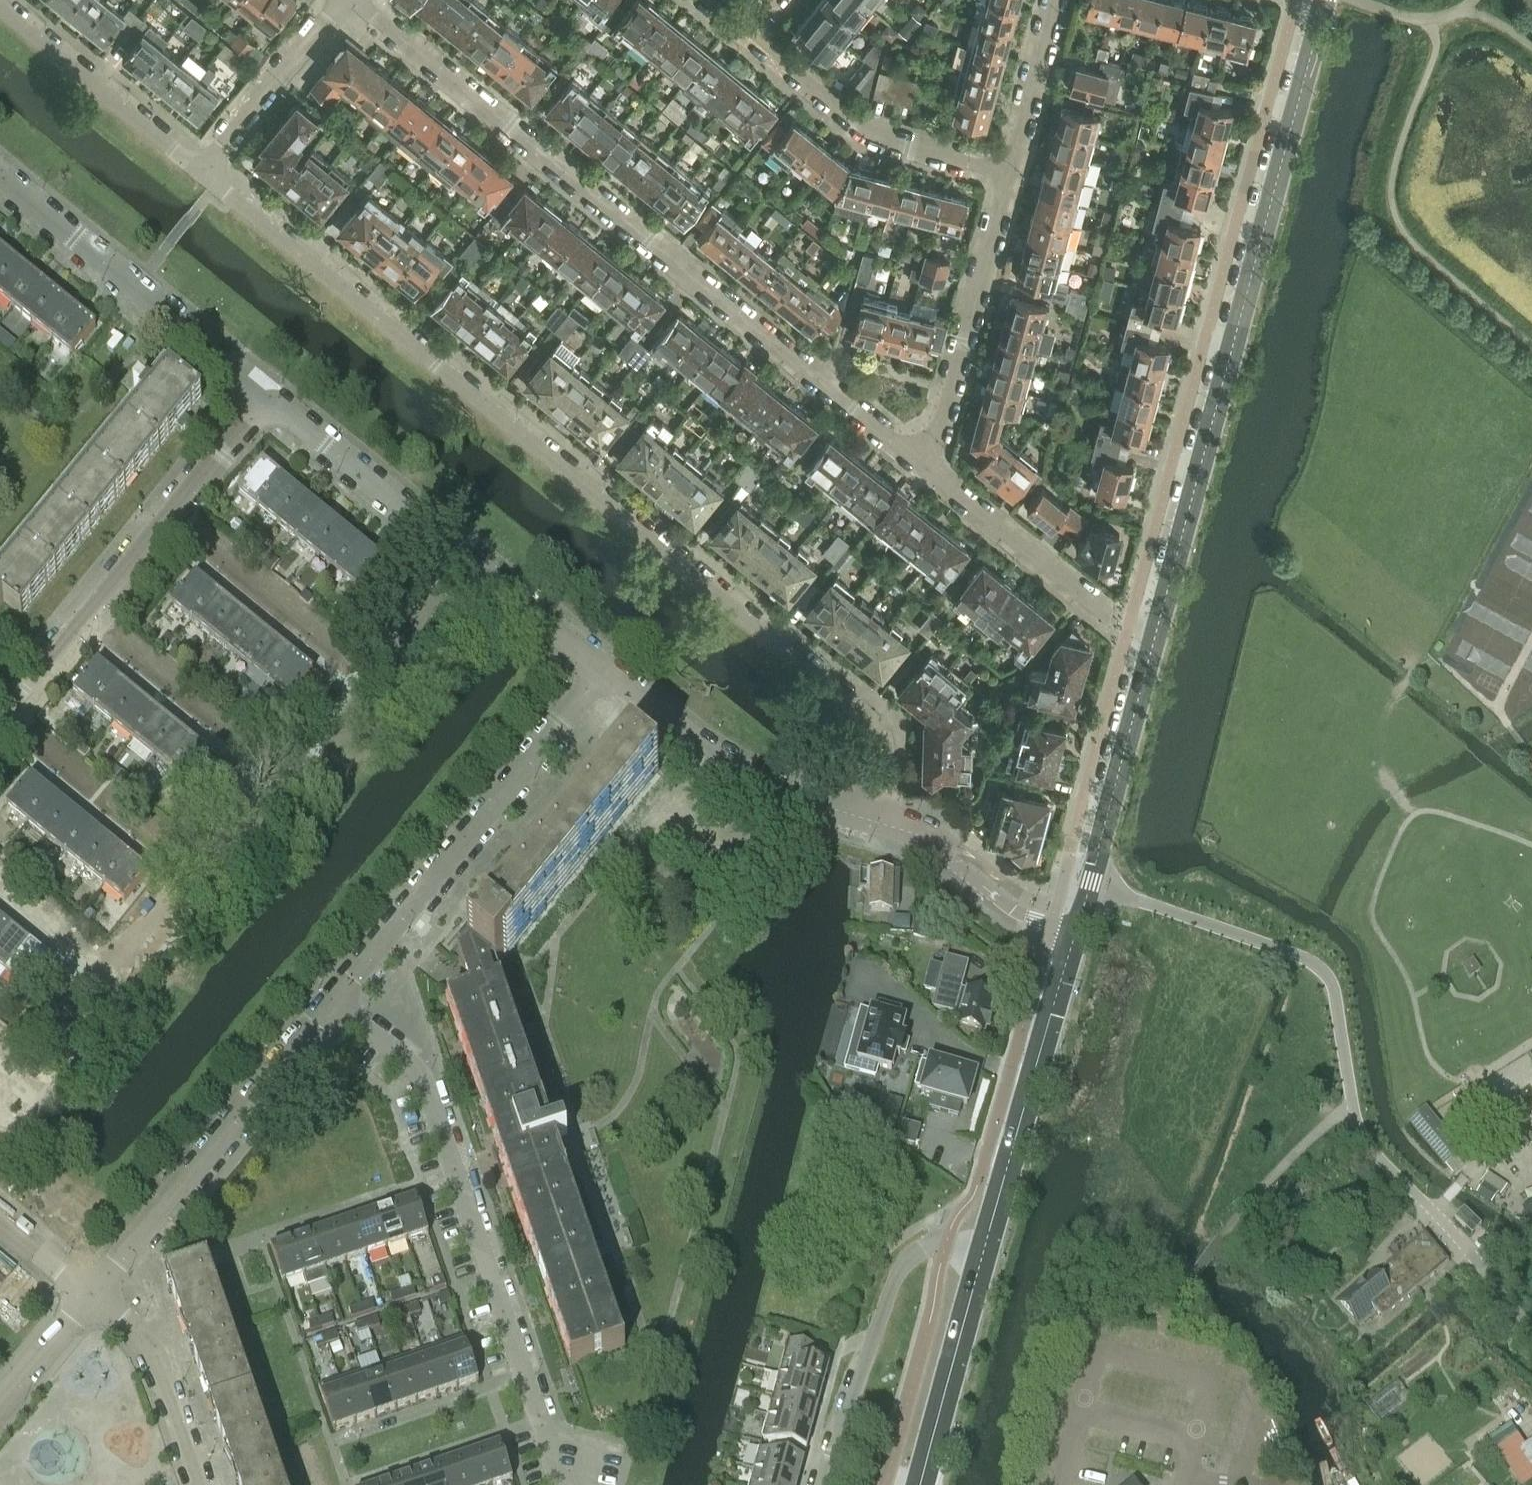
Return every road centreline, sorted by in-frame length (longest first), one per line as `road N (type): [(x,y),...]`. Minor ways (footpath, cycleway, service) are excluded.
road 1 (residential): [(884,823),(870,731),(847,701),(205,167)]
road 2 (residential): [(930,464),(353,0)]
road 3 (tertiary): [(1157,634),(1324,0)]
road 4 (residential): [(560,1484),(431,1098),(406,1061),(330,997)]
road 5 (residential): [(269,397),(603,670)]
road 6 (residential): [(330,997),(603,670)]
road 7 (residential): [(0,724),(269,397)]
road 8 (residential): [(88,1293),(330,997)]
road 9 (residential): [(0,174),(269,397)]
road 10 (tertiary): [(985,1244),(1075,932)]
road 11 (residential): [(603,670),(749,776),(884,823)]
road 12 (tertiary): [(1075,932),(1157,634)]
road 13 (residential): [(1011,174),(861,130),(745,34)]
road 14 (residential): [(930,464),(1011,174)]
road 15 (residential): [(930,464),(1128,627),(1157,634)]
road 16 (residential): [(946,1240),(911,1254),(891,1281),(830,1484)]
road 17 (residential): [(205,167),(0,3)]
road 18 (tertiary): [(919,1484),(985,1244)]
road 19 (residential): [(884,823),(924,834),(1013,910),(1075,932)]
road 20 (residential): [(192,1484),(150,1366),(88,1293)]
road 21 (residential): [(205,167),(346,0)]
road 22 (residential): [(1011,174),(1056,0)]
road 23 (residential): [(0,1398),(88,1293)]

